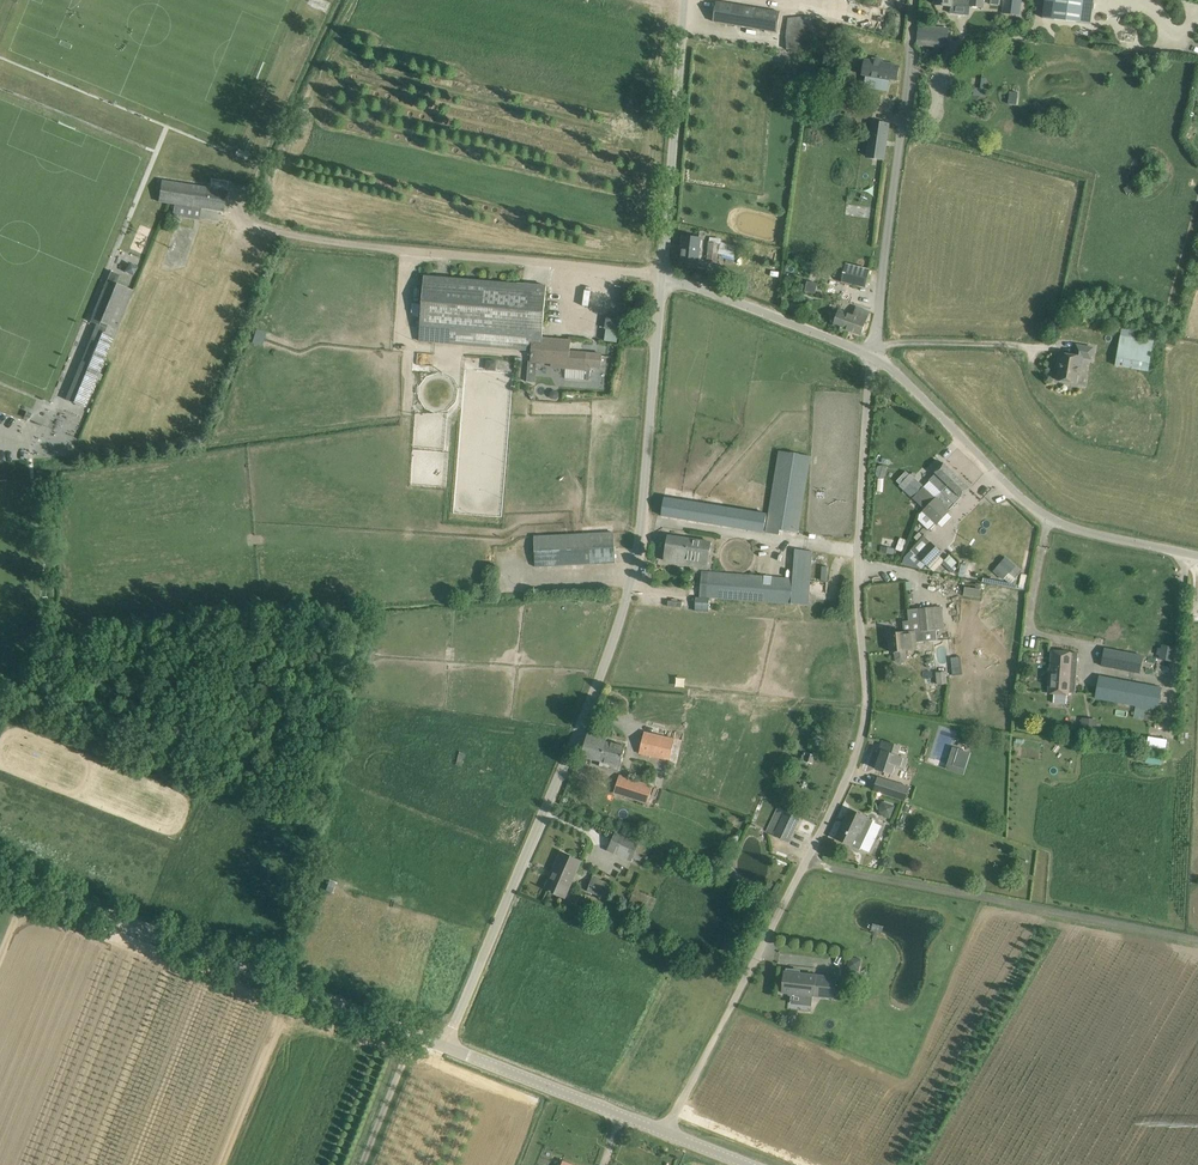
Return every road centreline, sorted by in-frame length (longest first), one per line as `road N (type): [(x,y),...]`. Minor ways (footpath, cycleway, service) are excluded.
road 1 (unclassified): [(666,1132),(853,766),(866,720),(858,538),(873,356)]
road 2 (unclassified): [(444,1046),(611,663),(633,586),(665,269)]
road 3 (unclassified): [(444,1046),(0,869)]
road 4 (track): [(1197,934),(806,857)]
road 5 (unclassified): [(1197,557),(1050,518),(873,356)]
road 6 (unclassified): [(873,356),(914,12)]
road 7 (unclassified): [(665,269),(686,0)]
road 8 (unclassified): [(666,1132),(444,1046)]
road 9 (unclassified): [(873,356),(665,269)]

